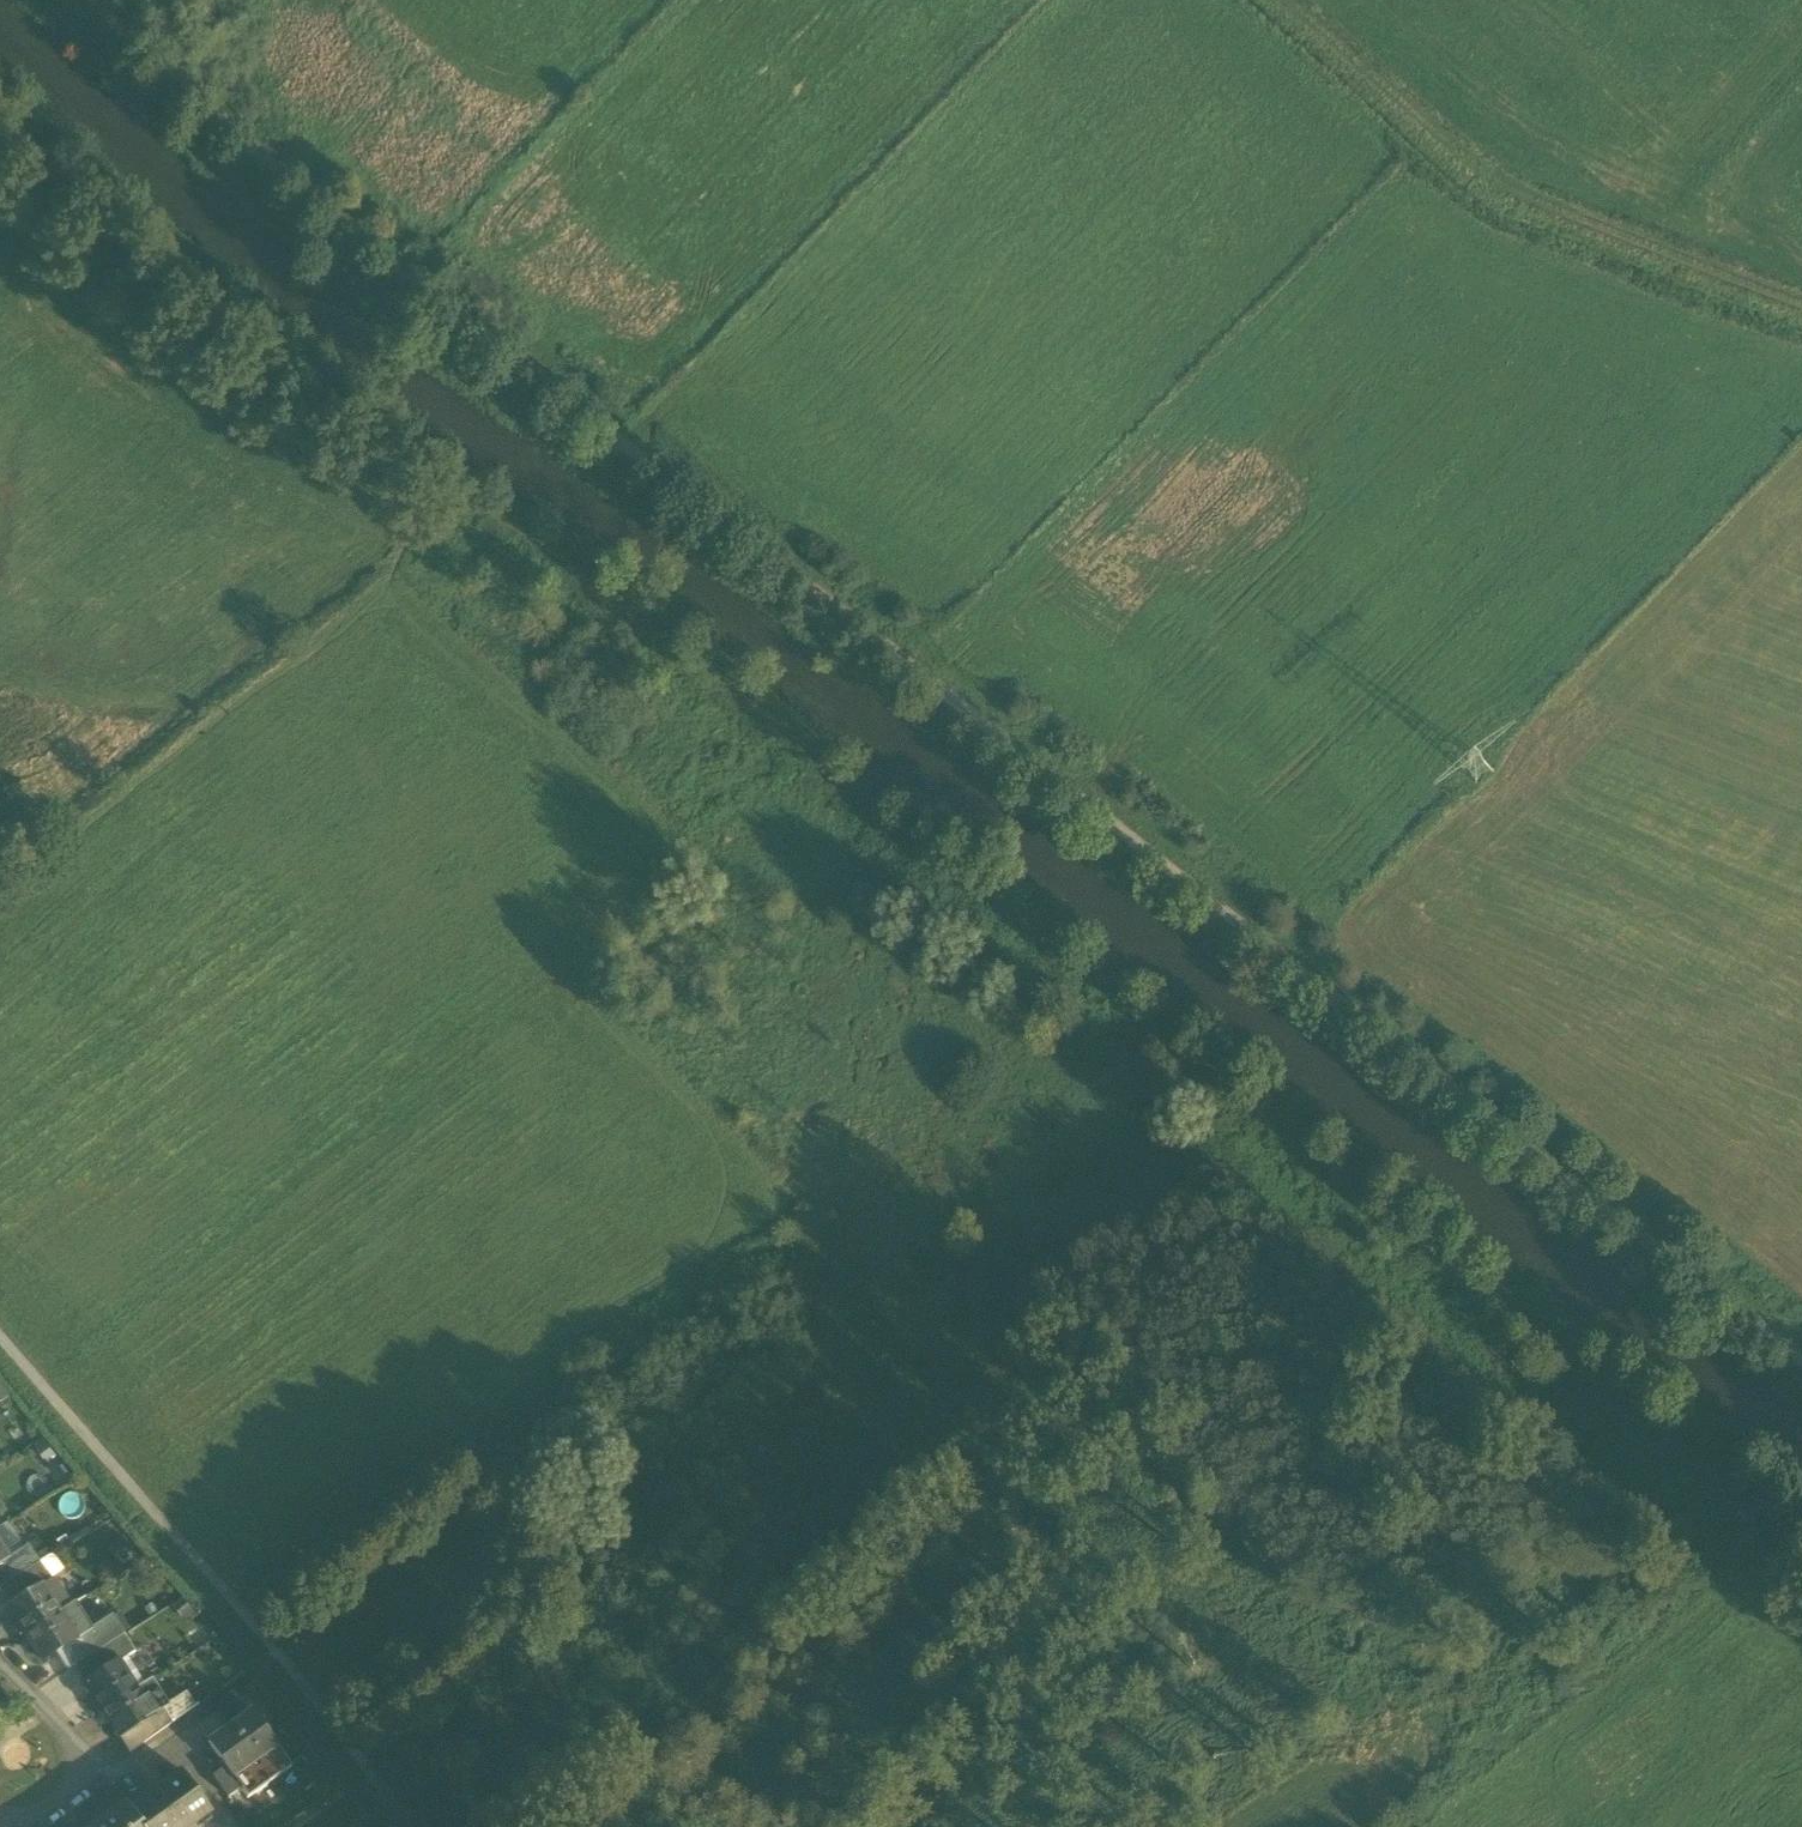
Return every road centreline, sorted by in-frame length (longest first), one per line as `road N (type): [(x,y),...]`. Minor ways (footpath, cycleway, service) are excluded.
road 1 (track): [(1801,1353),(419,297),(82,0)]
road 2 (track): [(415,1826),(277,1652),(0,1339)]
road 3 (track): [(1801,307),(1503,191),(1283,0)]
road 4 (residential): [(0,1665),(102,1778)]
road 5 (residential): [(102,1778),(202,1708)]

